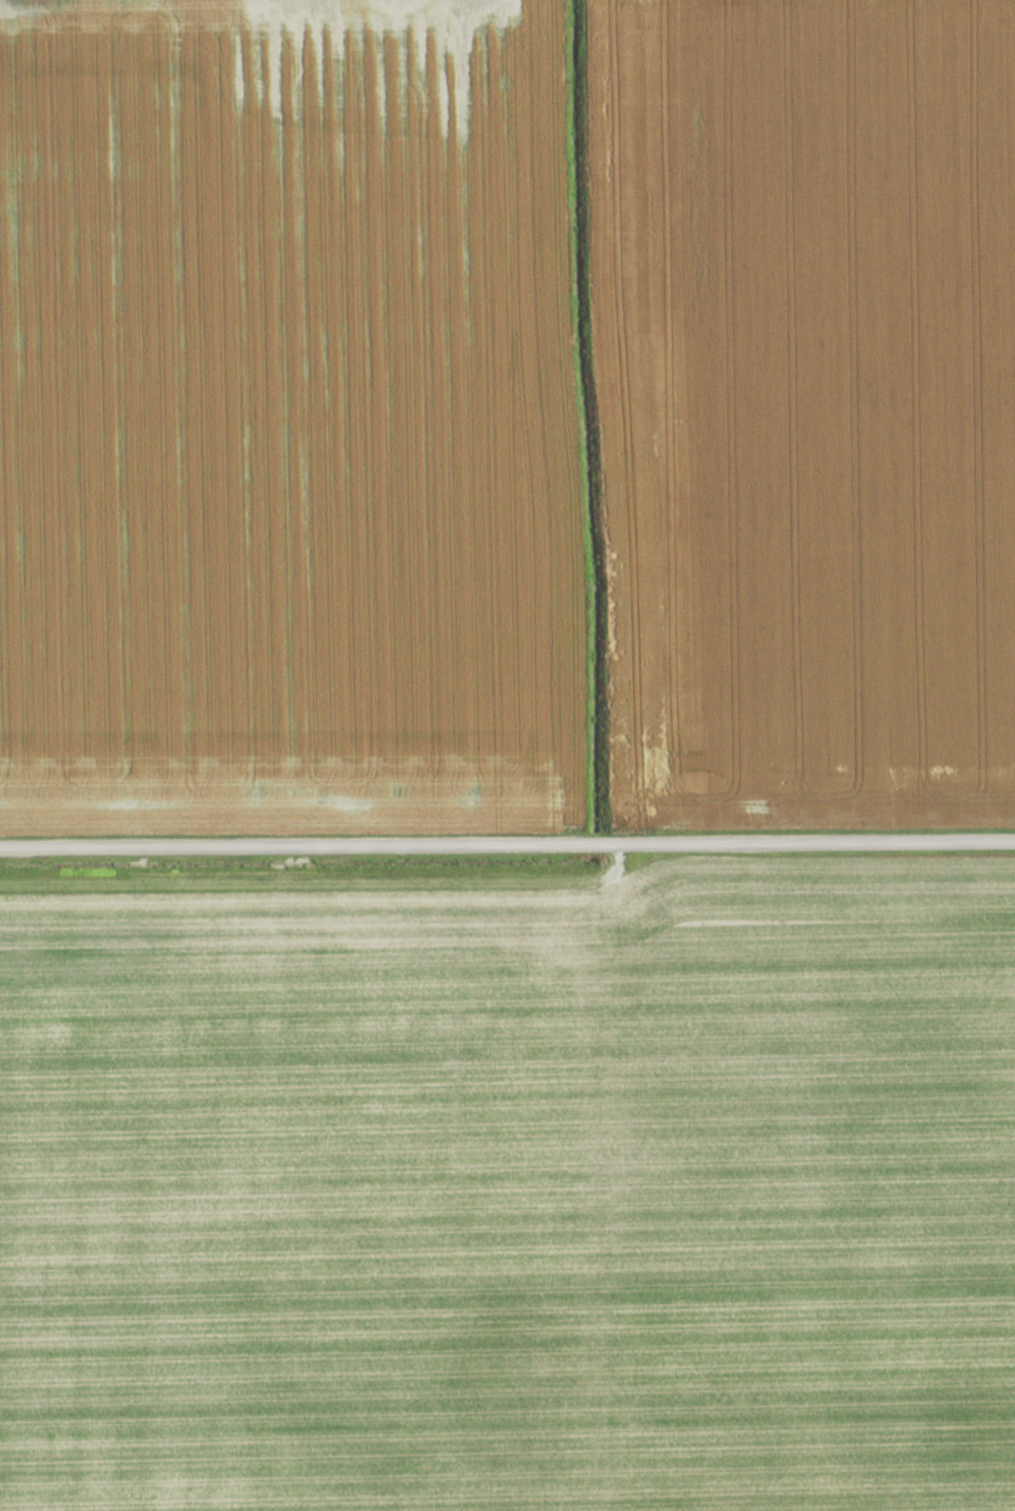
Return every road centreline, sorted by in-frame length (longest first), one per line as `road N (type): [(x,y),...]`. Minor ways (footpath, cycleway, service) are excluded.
road 1 (residential): [(0,847),(1014,841)]

